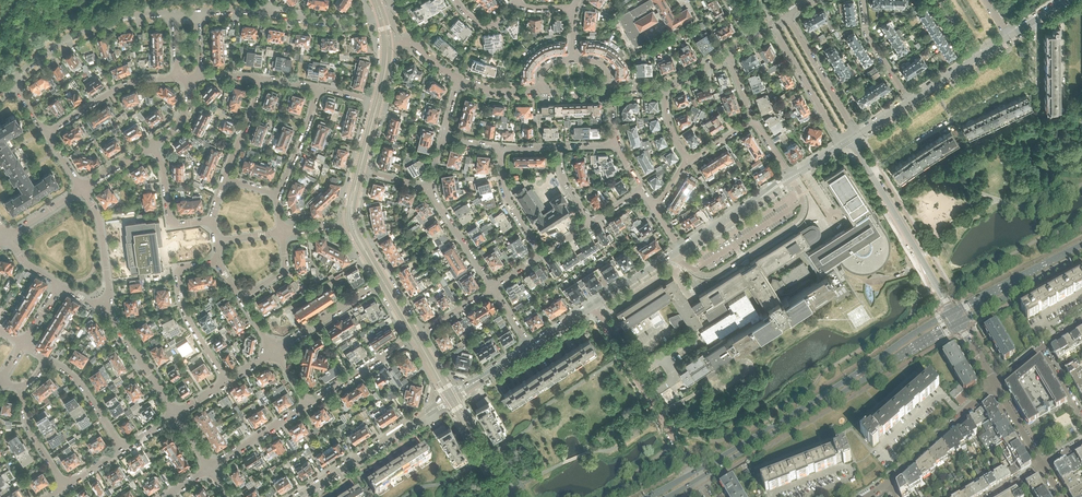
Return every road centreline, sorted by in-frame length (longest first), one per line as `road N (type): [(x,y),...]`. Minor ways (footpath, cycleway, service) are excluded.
road 1 (secondary): [(952,312),(694,472)]
road 2 (secondary): [(697,477),(958,323)]
road 3 (residential): [(850,140),(952,312)]
road 4 (residential): [(595,304),(694,472)]
road 5 (residential): [(12,80),(94,25),(175,12)]
road 6 (residential): [(228,382),(189,317),(179,275),(218,261)]
road 7 (residential): [(300,496),(433,410)]
road 8 (secondary): [(1081,244),(952,312)]
road 9 (residential): [(889,482),(996,385)]
road 10 (residential): [(48,134),(115,90),(178,78)]
road 11 (secondary): [(958,323),(1081,254)]
road 12 (residential): [(773,25),(843,144)]
road 13 (residential): [(857,135),(787,16)]
road 14 (residential): [(678,251),(791,178)]
road 15 (residential): [(274,351),(383,281)]
road 16 (residential): [(175,415),(107,305)]
road 17 (residential): [(309,404),(416,336)]
road 18 (residential): [(107,305),(100,216),(82,189)]
road 19 (residential): [(212,222),(171,221),(151,145)]

